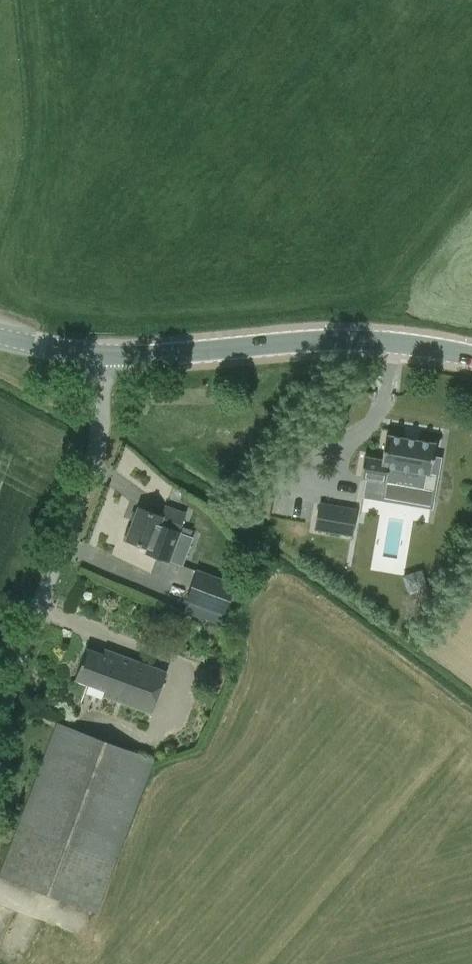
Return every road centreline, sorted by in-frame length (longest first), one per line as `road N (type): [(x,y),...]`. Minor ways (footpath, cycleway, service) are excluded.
road 1 (unclassified): [(0,730),(90,497),(108,357)]
road 2 (tertiary): [(471,354),(316,338),(108,357)]
road 3 (motorway): [(471,873),(388,963)]

